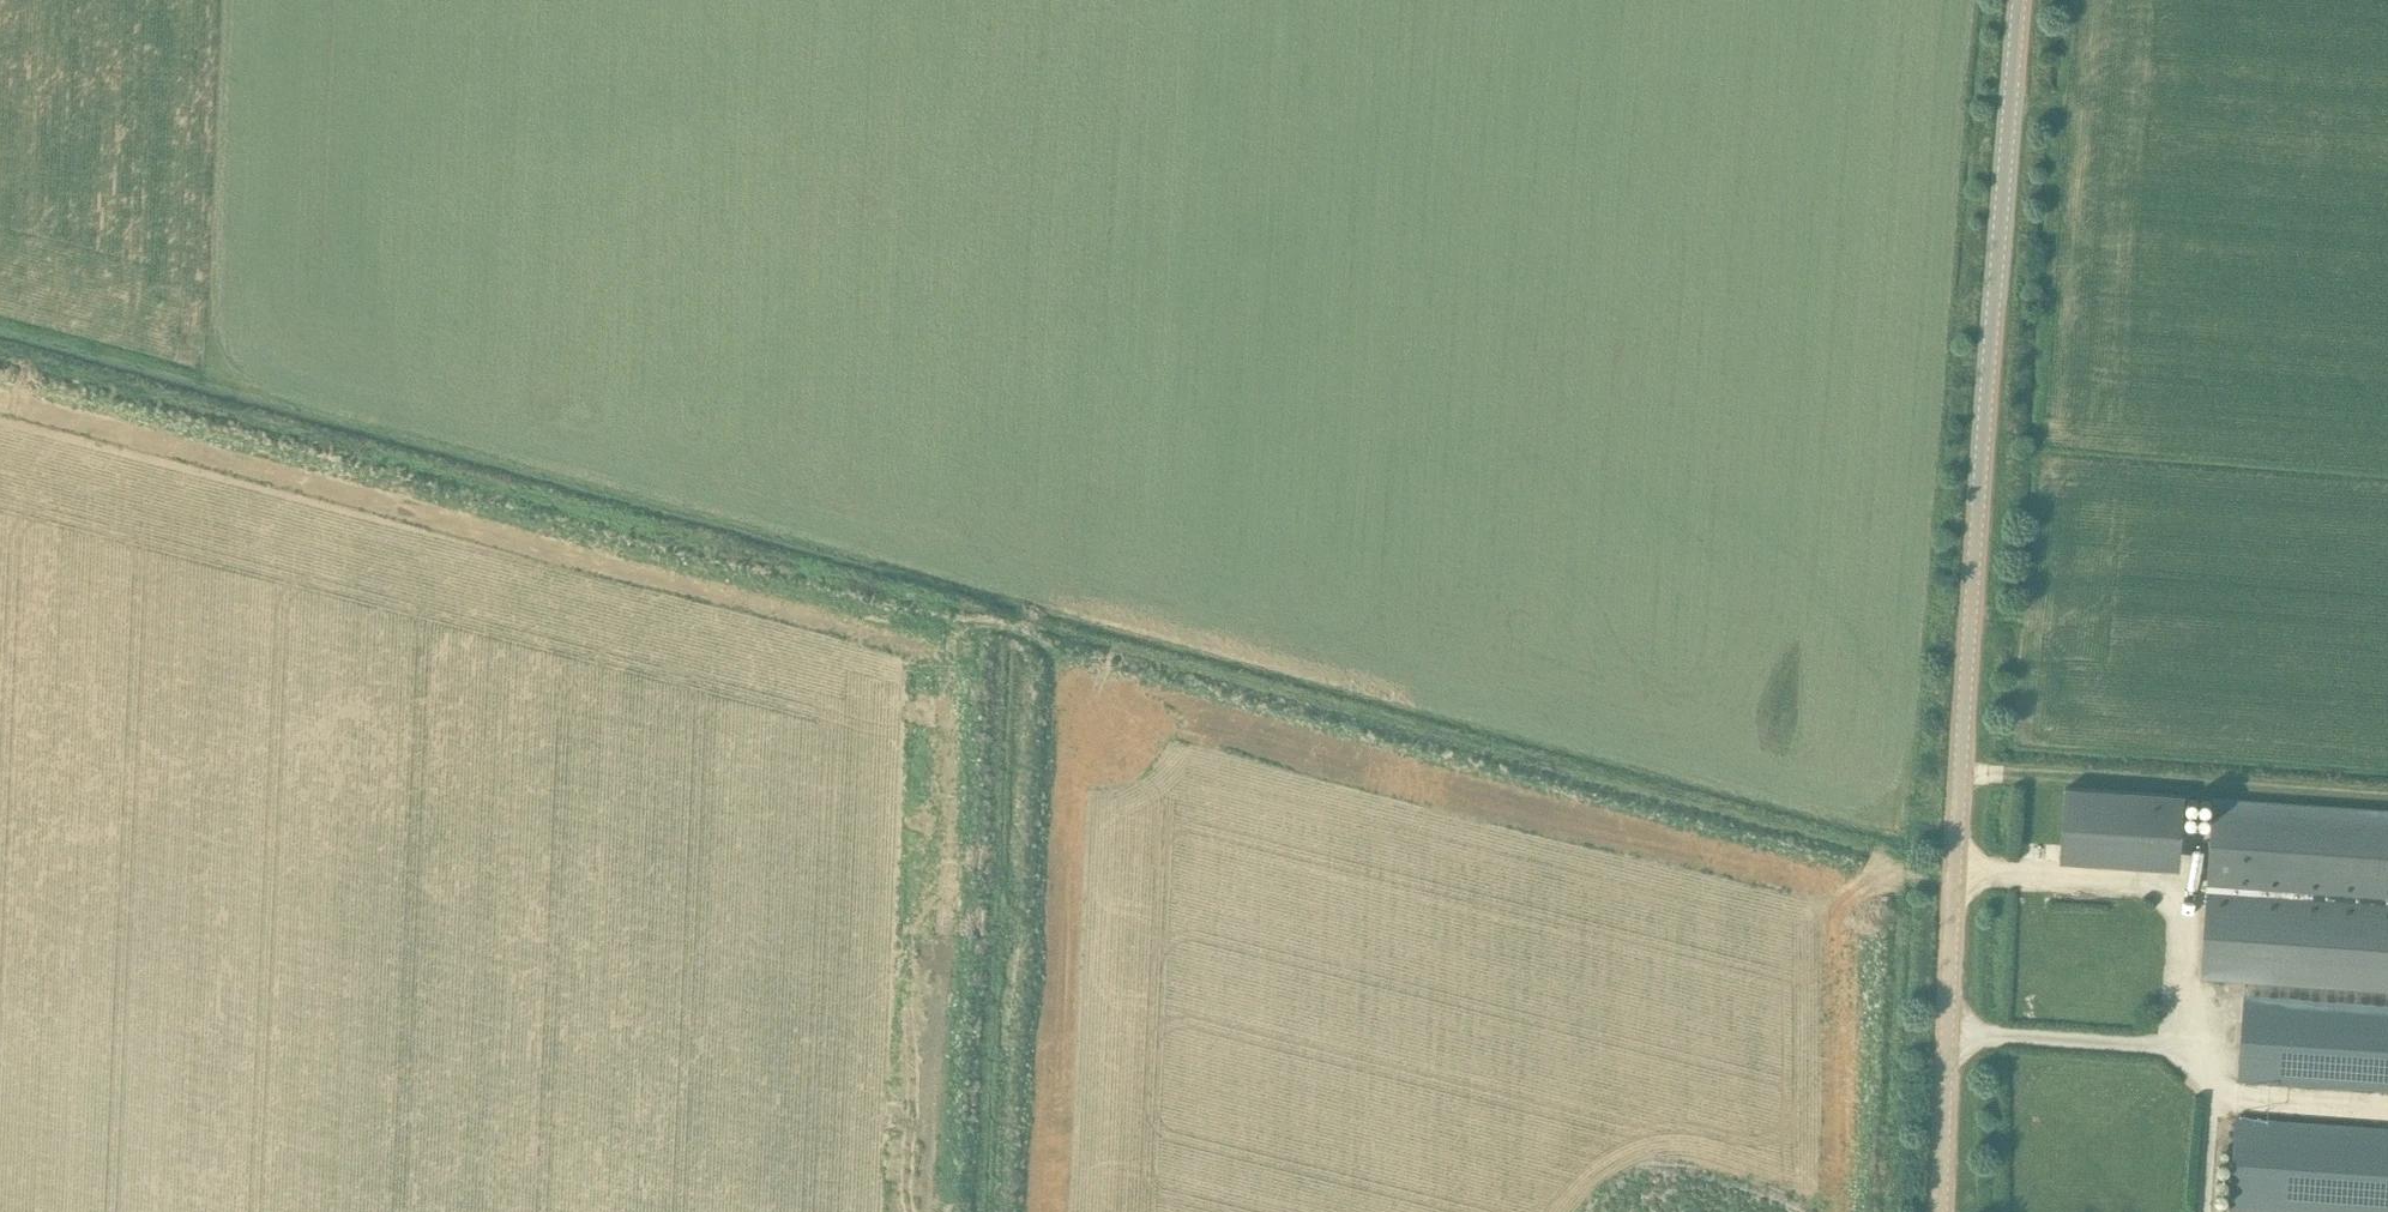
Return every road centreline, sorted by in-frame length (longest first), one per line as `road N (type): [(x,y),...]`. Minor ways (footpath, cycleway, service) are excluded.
road 1 (unclassified): [(1941,1211),(1970,613),(2018,0)]

